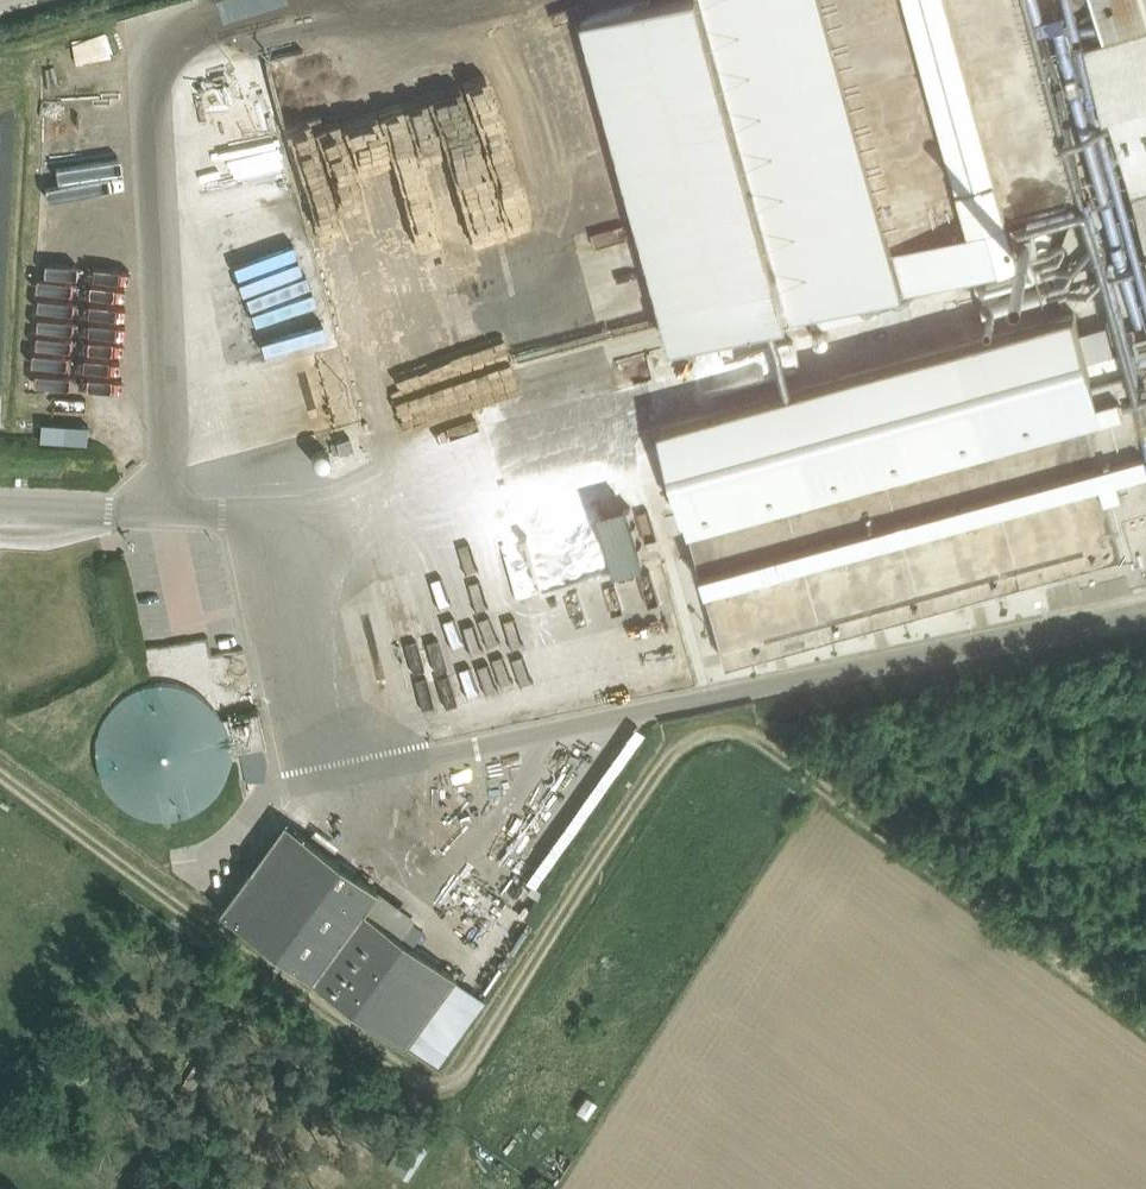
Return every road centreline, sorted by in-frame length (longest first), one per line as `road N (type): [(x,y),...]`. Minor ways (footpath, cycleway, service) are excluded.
road 1 (track): [(0,768),(429,1084),(453,1078),(685,745),(711,733),(755,742),(1145,1020)]

